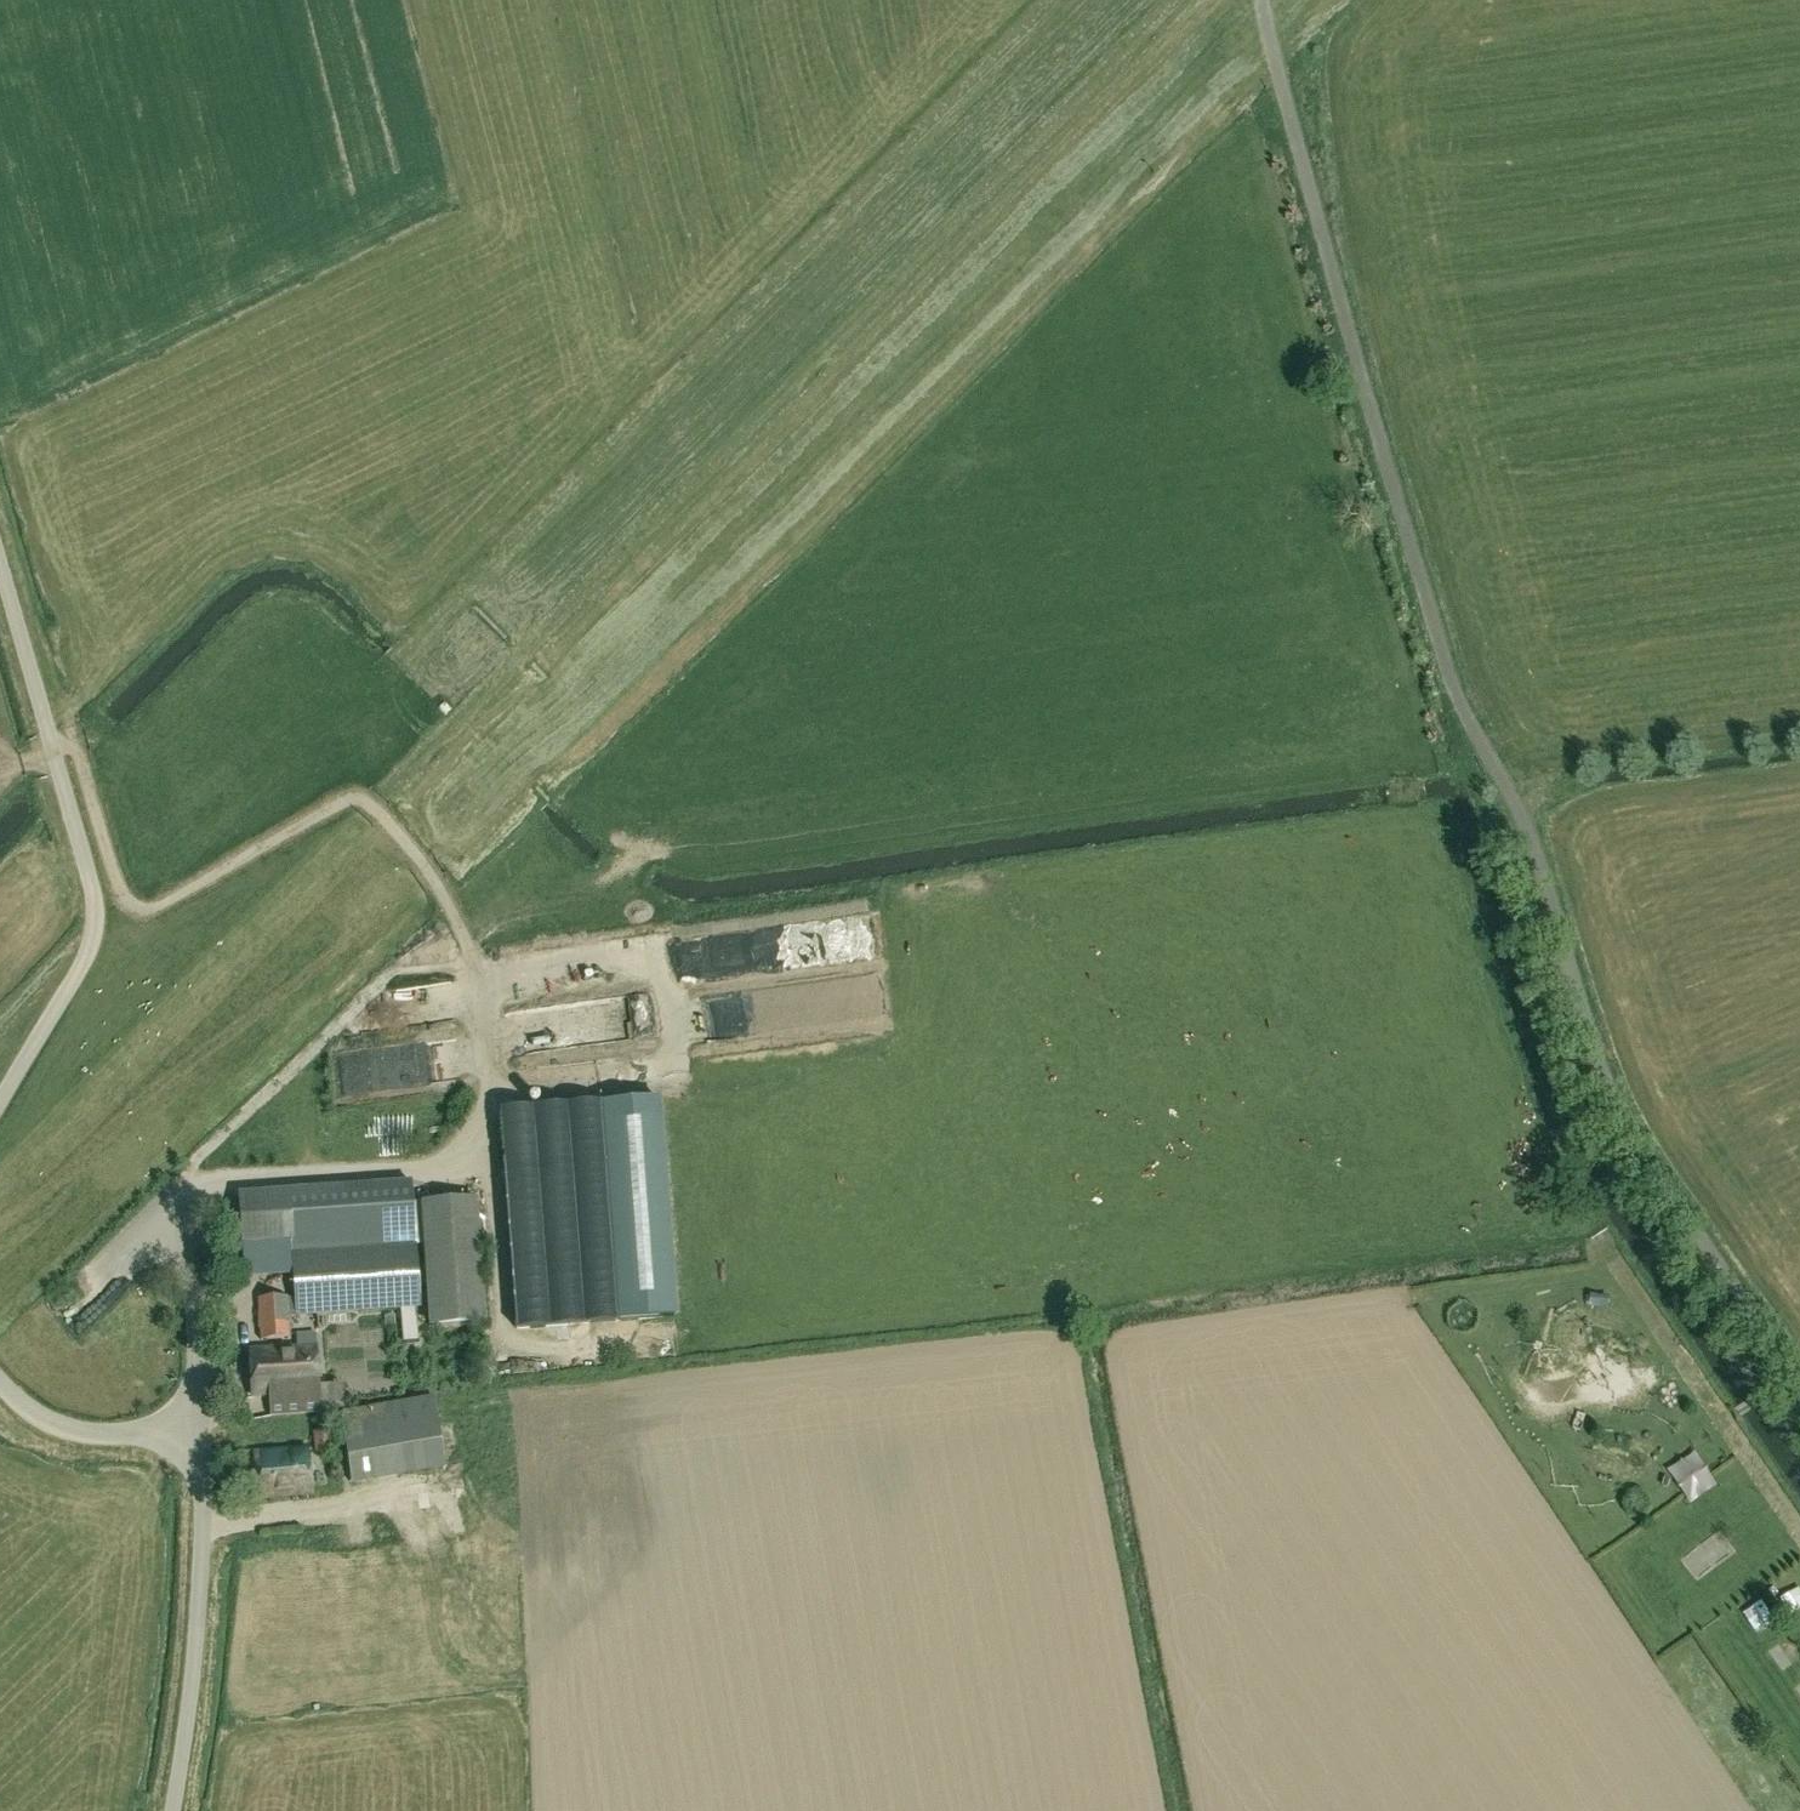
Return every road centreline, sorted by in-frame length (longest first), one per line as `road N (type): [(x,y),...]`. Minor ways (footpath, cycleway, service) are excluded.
road 1 (unclassified): [(173,1810),(194,1671),(202,1435),(68,1427),(36,1413),(0,1380)]
road 2 (unclassified): [(0,1098),(93,946),(98,914),(0,560)]
road 3 (track): [(1788,1519),(1601,1244)]
road 4 (track): [(1799,1754),(1693,1596),(1788,1519)]
road 5 (track): [(1765,1484),(1667,1560),(1693,1596)]

